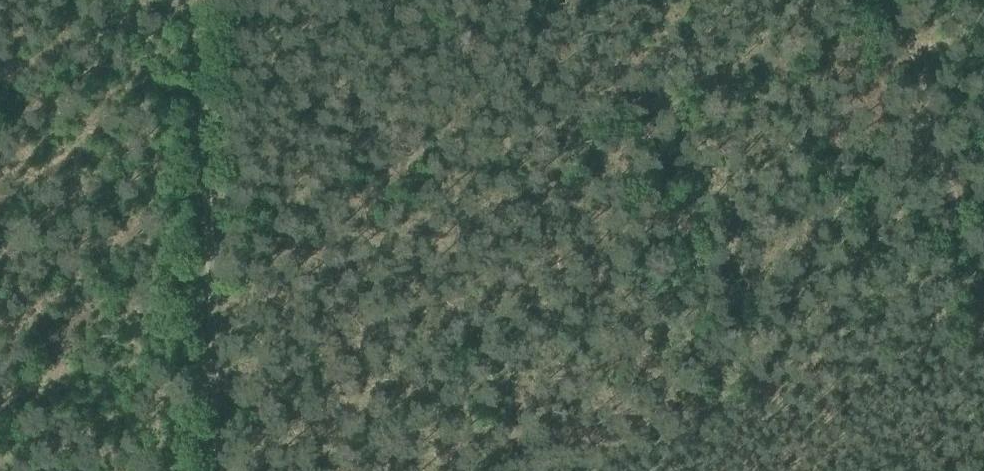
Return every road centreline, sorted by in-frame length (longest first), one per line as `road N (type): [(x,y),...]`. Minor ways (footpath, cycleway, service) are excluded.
road 1 (track): [(202,0),(216,470)]
road 2 (track): [(898,0),(983,295)]

